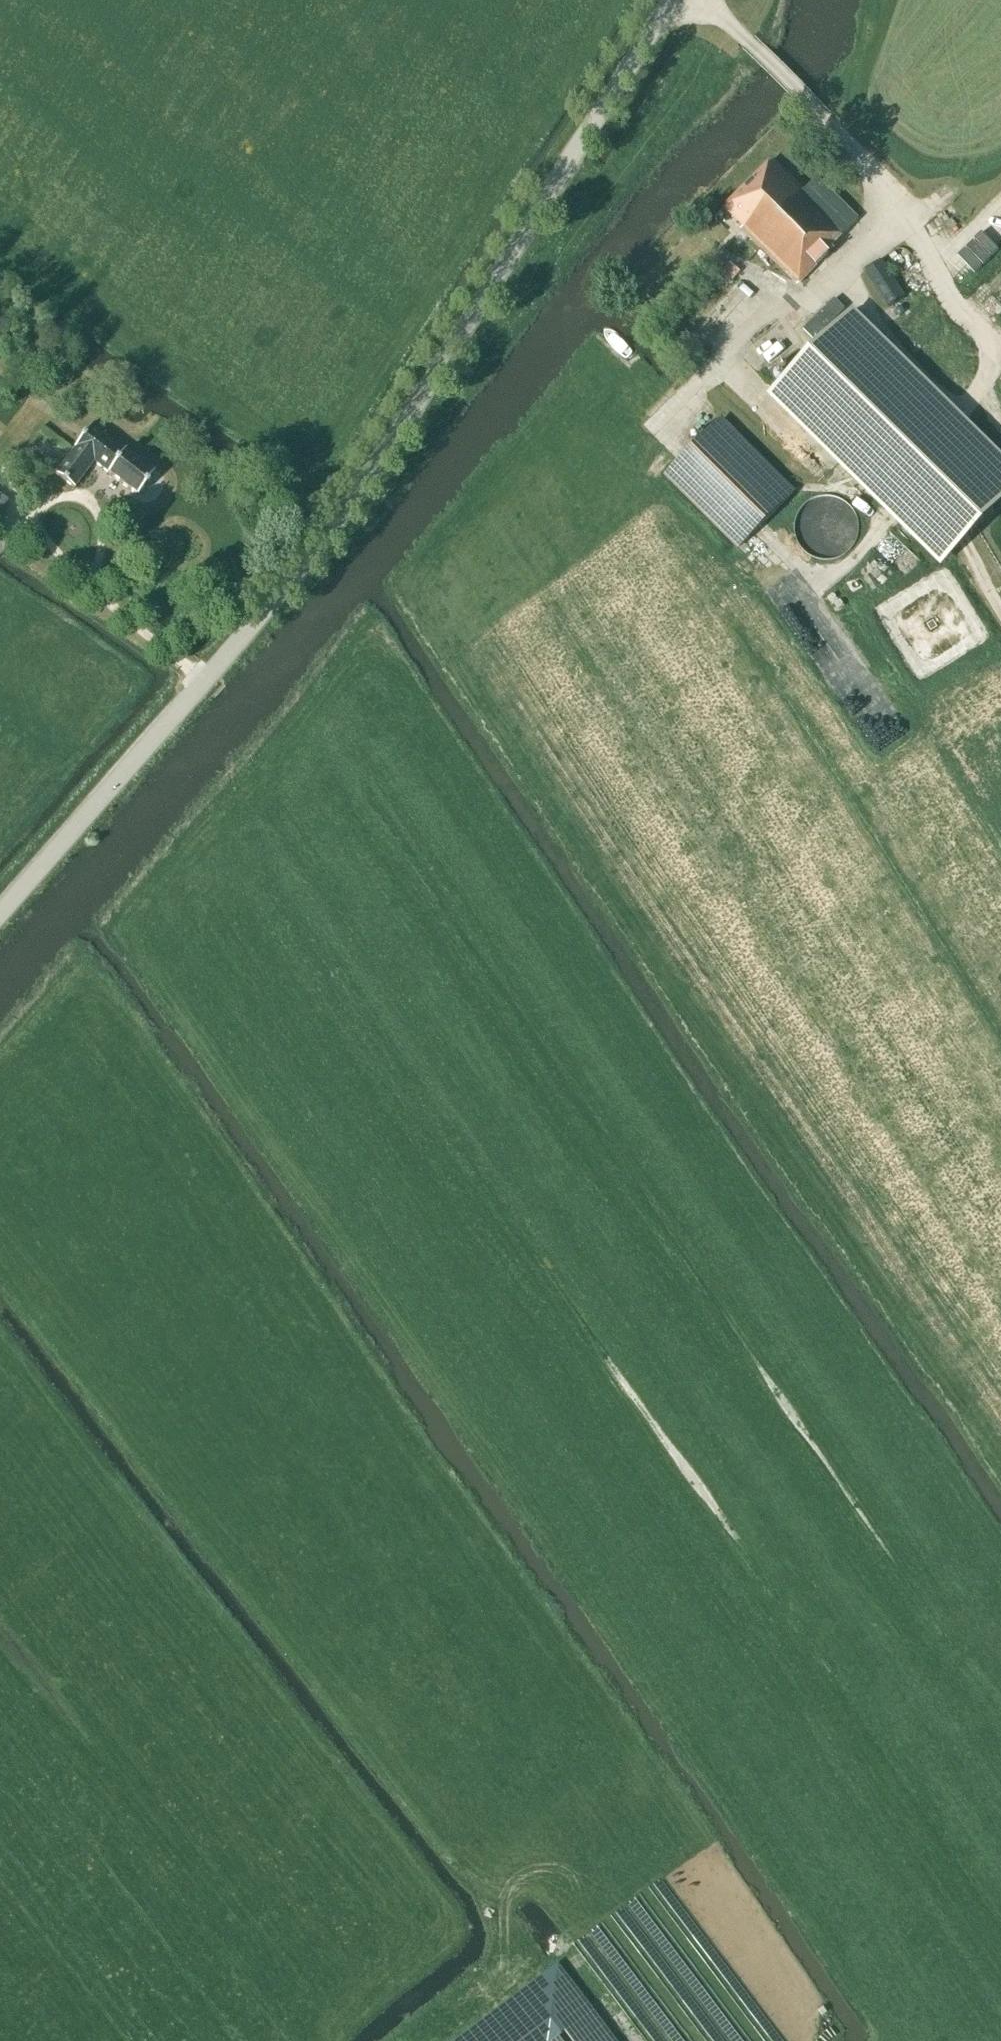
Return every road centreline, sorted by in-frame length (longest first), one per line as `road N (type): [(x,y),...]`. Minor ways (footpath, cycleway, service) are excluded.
road 1 (tertiary): [(0,914),(347,506),(671,0)]
road 2 (track): [(204,680),(99,599),(53,551),(36,522),(43,508),(66,500)]

